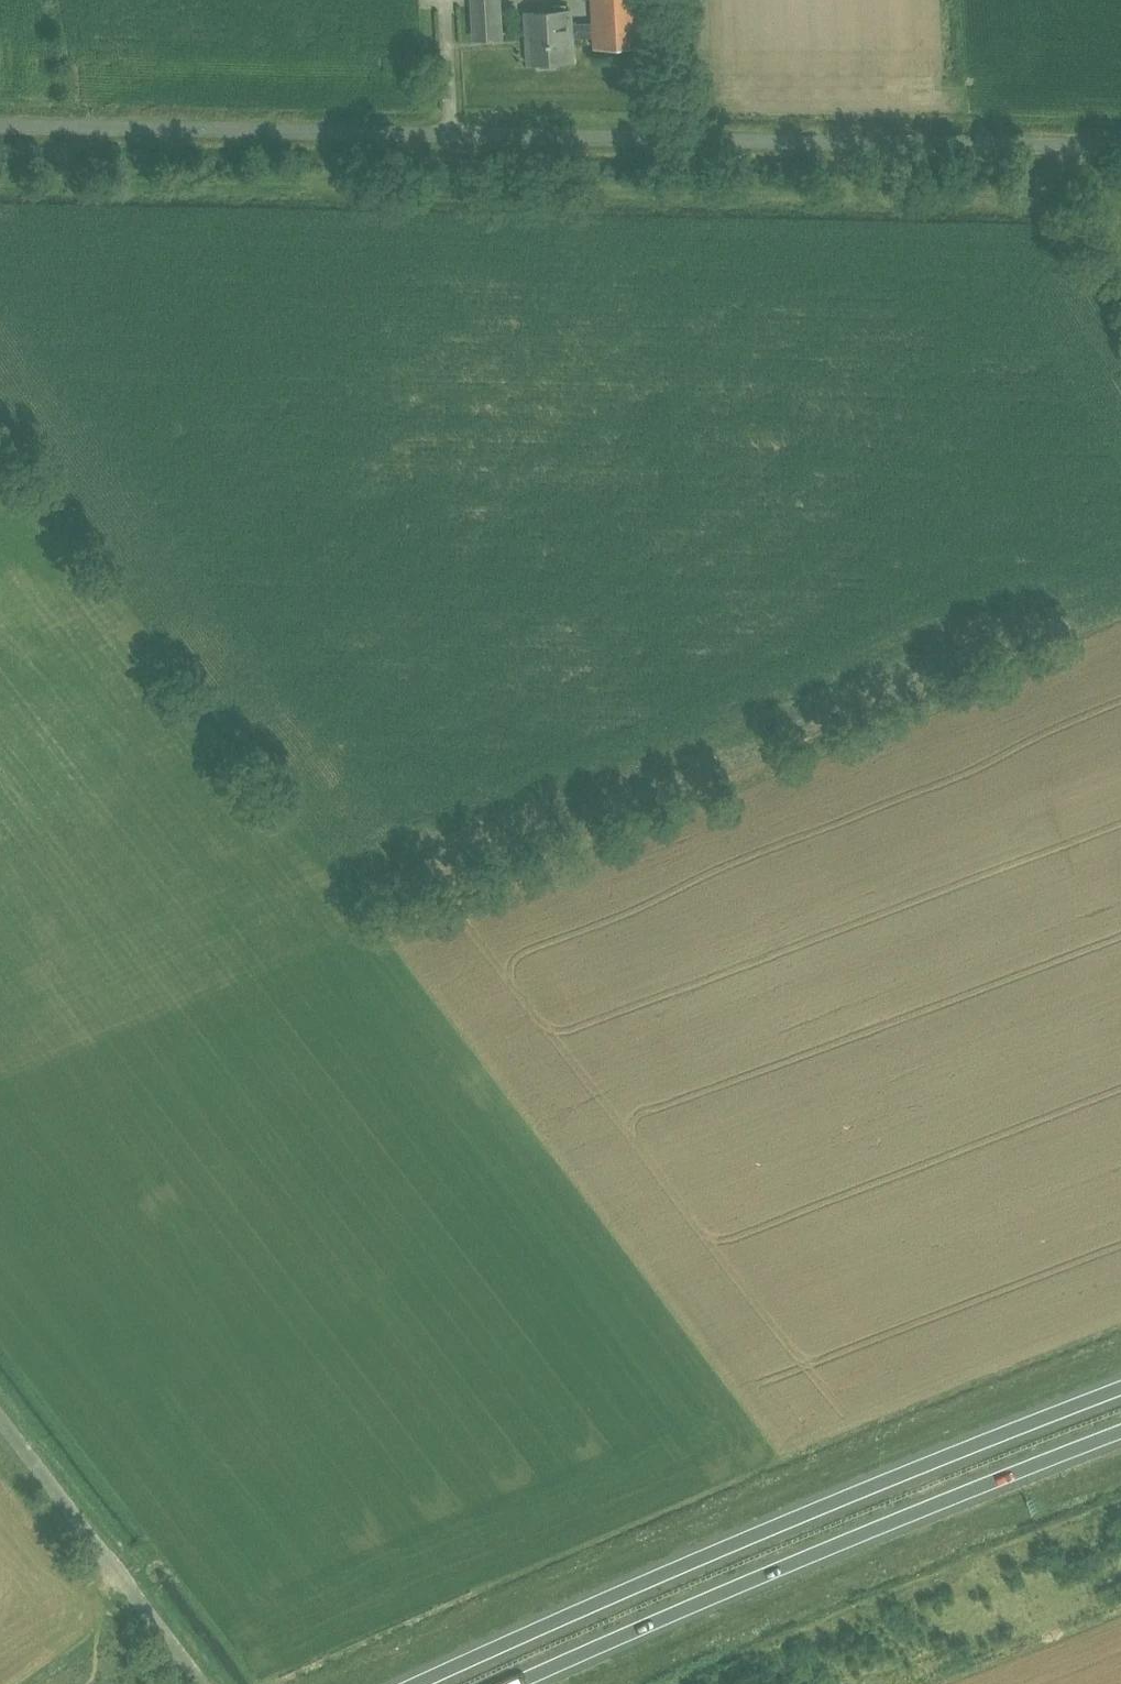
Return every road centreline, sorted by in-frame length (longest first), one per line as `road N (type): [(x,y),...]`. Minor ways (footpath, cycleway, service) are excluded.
road 1 (unclassified): [(1120,137),(0,119)]
road 2 (trunk): [(1120,1393),(421,1683)]
road 3 (trunk): [(520,1683),(1120,1434)]
road 4 (unclassified): [(144,1601),(0,1414)]

